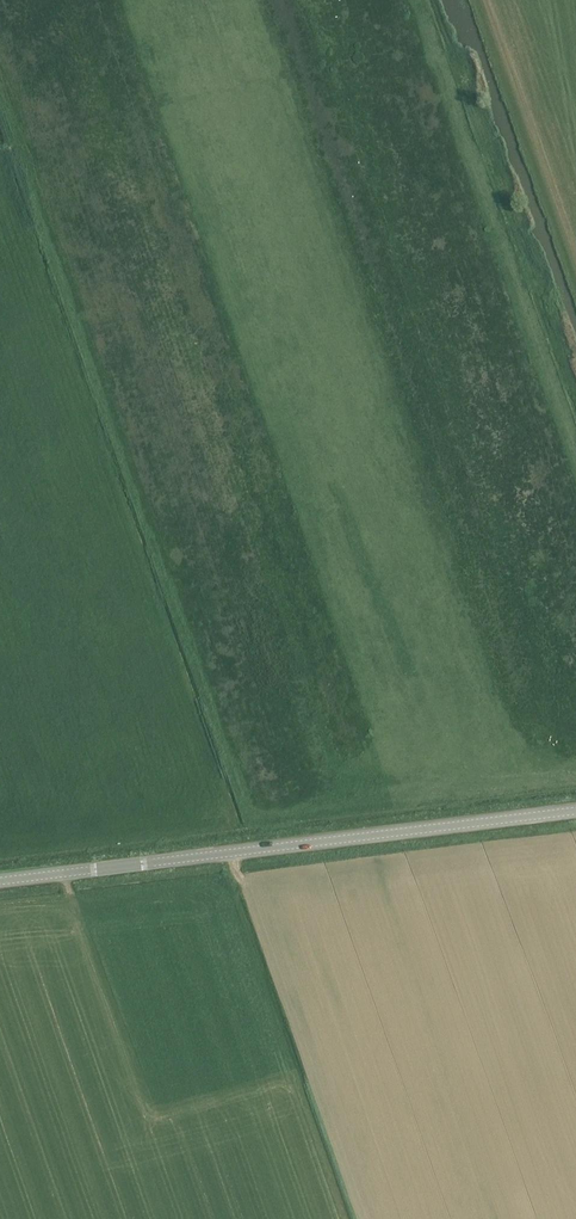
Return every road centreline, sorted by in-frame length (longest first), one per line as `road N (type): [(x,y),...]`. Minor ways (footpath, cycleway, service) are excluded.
road 1 (tertiary): [(0,880),(575,809)]

